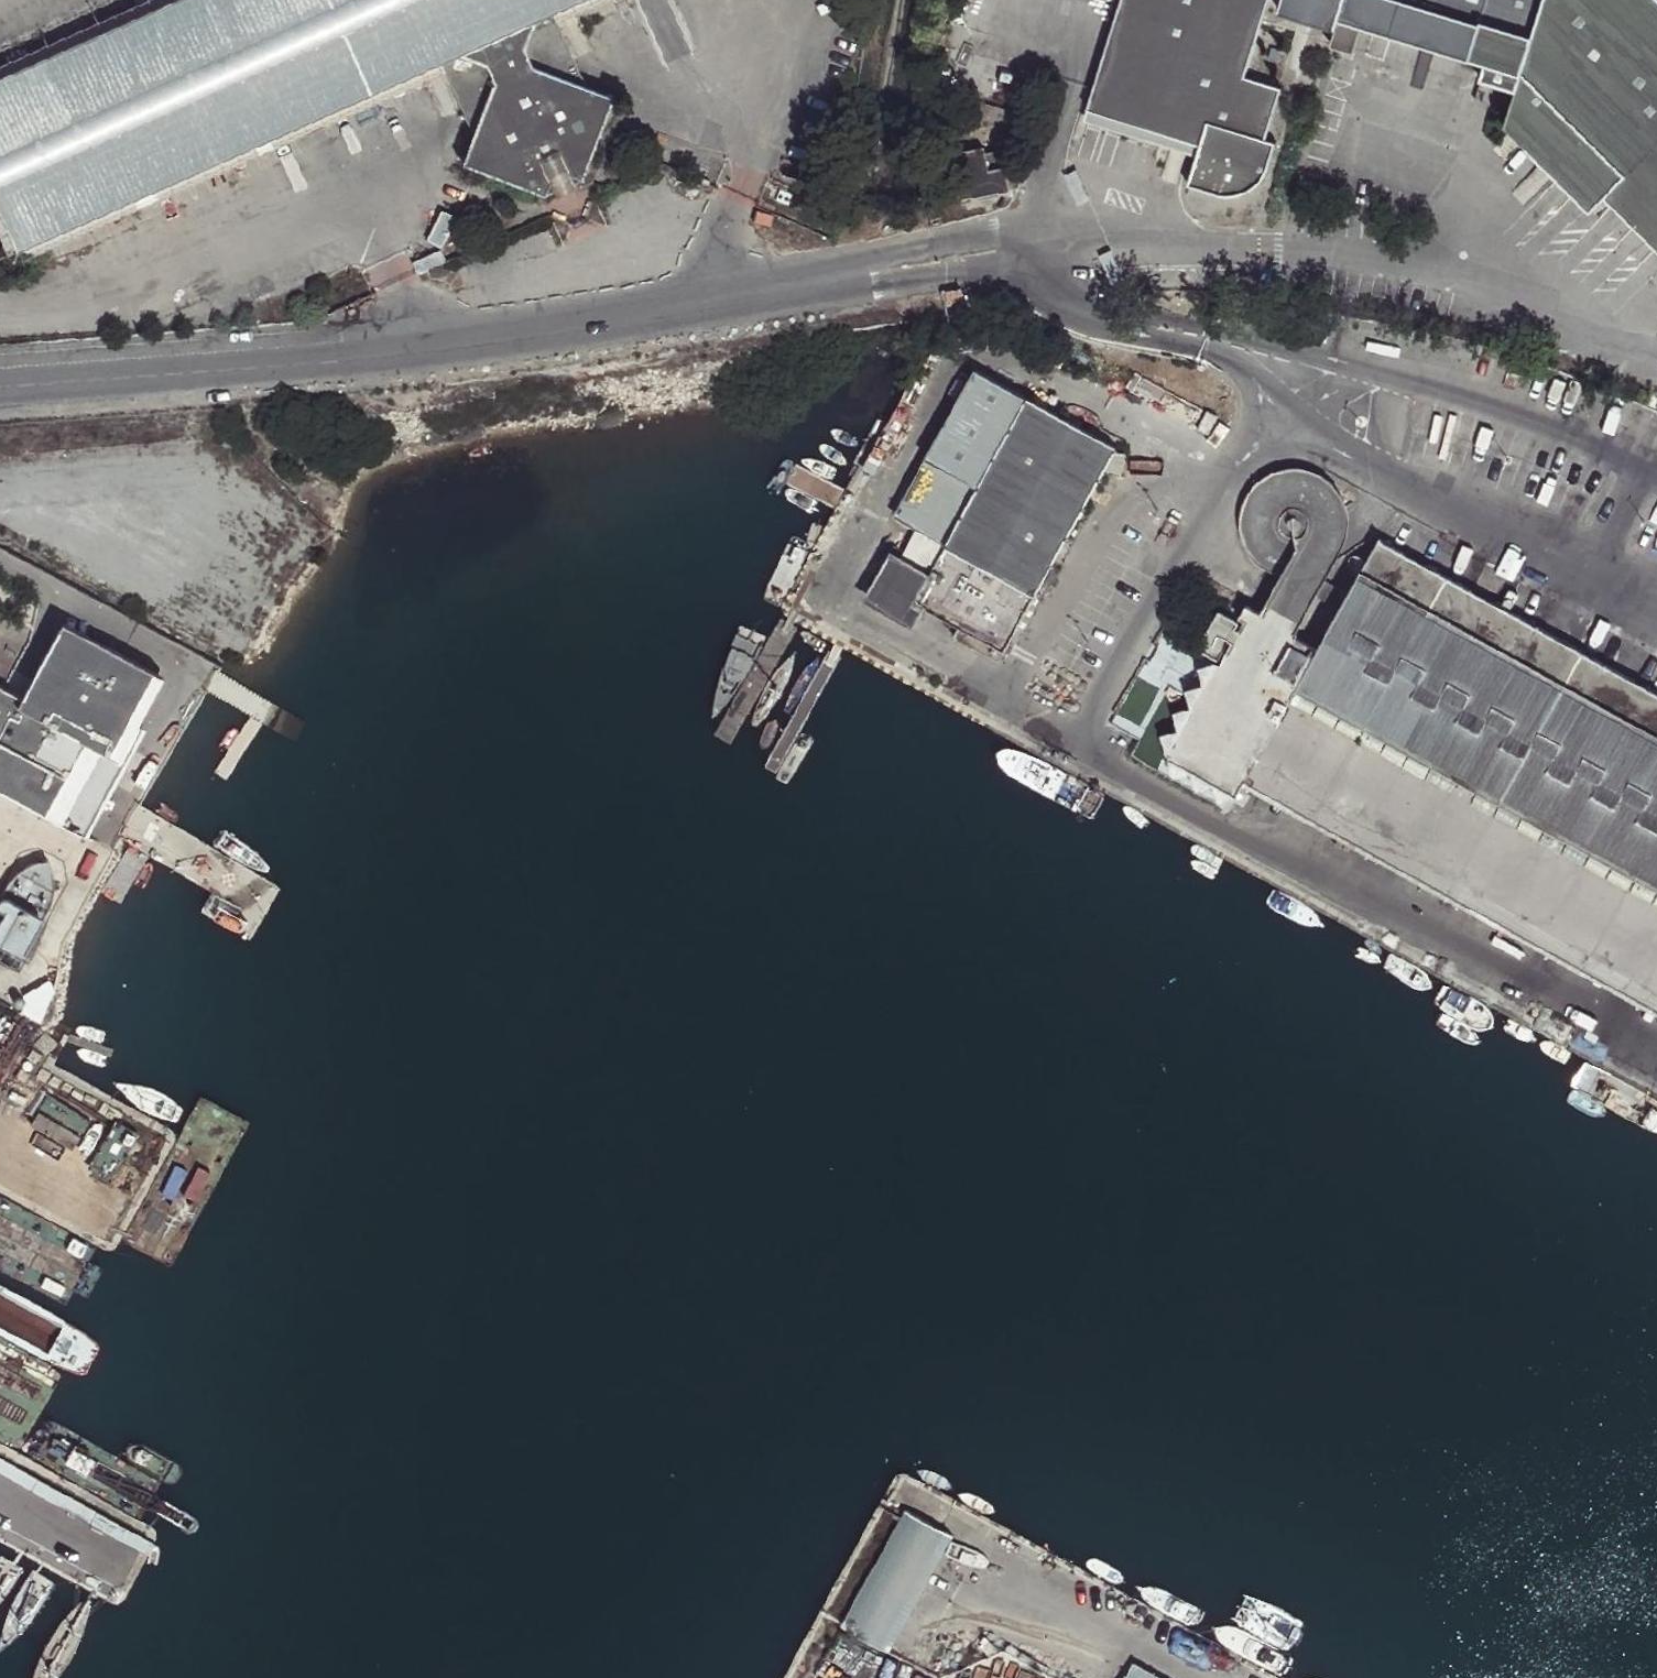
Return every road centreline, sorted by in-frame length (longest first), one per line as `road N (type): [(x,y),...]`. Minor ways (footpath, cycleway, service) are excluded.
road 1 (unclassified): [(783,283),(346,359),(0,387)]
road 2 (unclassified): [(783,283),(842,289),(939,274)]
road 3 (unclassified): [(934,247),(840,262),(783,283)]

